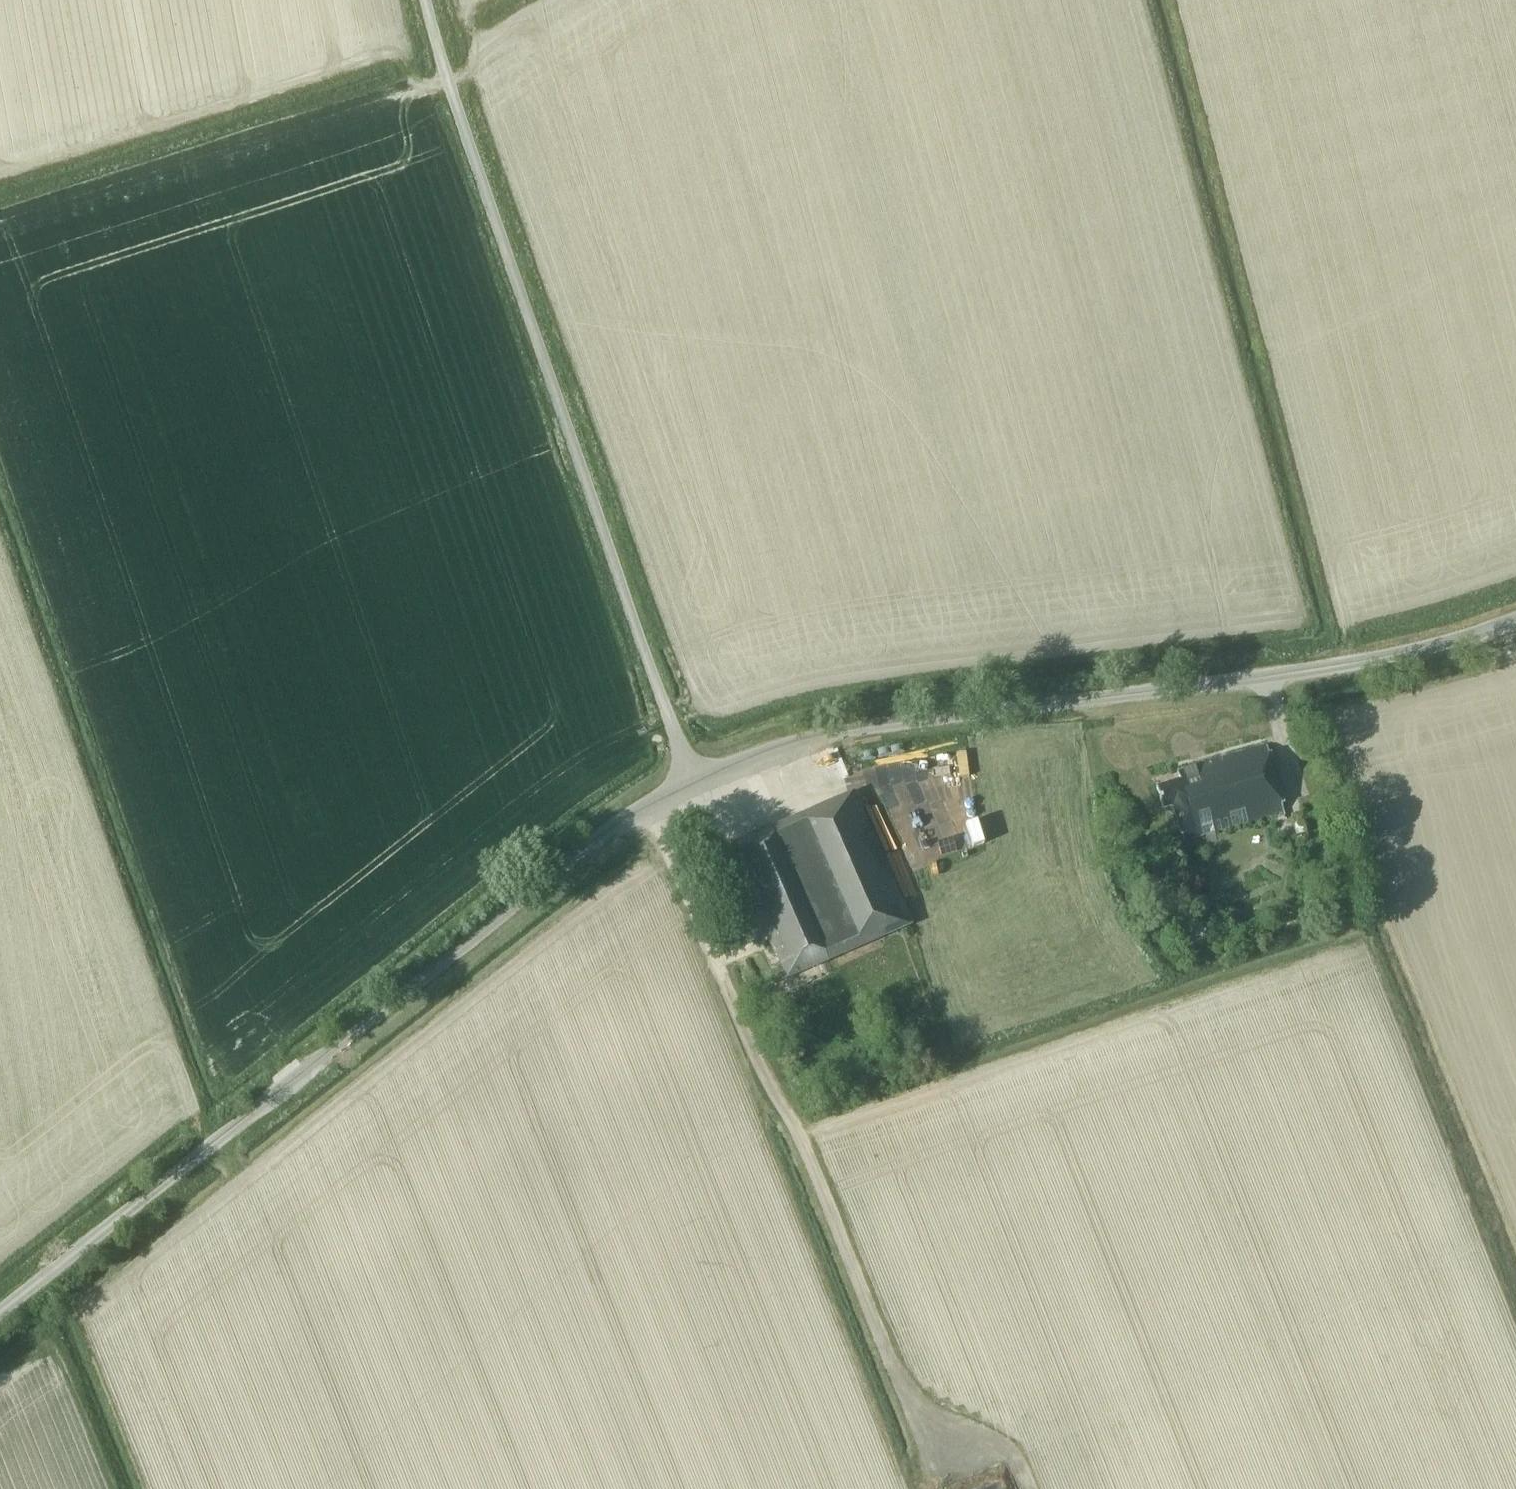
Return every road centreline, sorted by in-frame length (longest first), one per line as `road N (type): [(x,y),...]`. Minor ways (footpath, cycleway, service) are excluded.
road 1 (unclassified): [(0,1312),(635,807),(689,777),(795,742),(982,706),(1320,669),(1515,618)]

